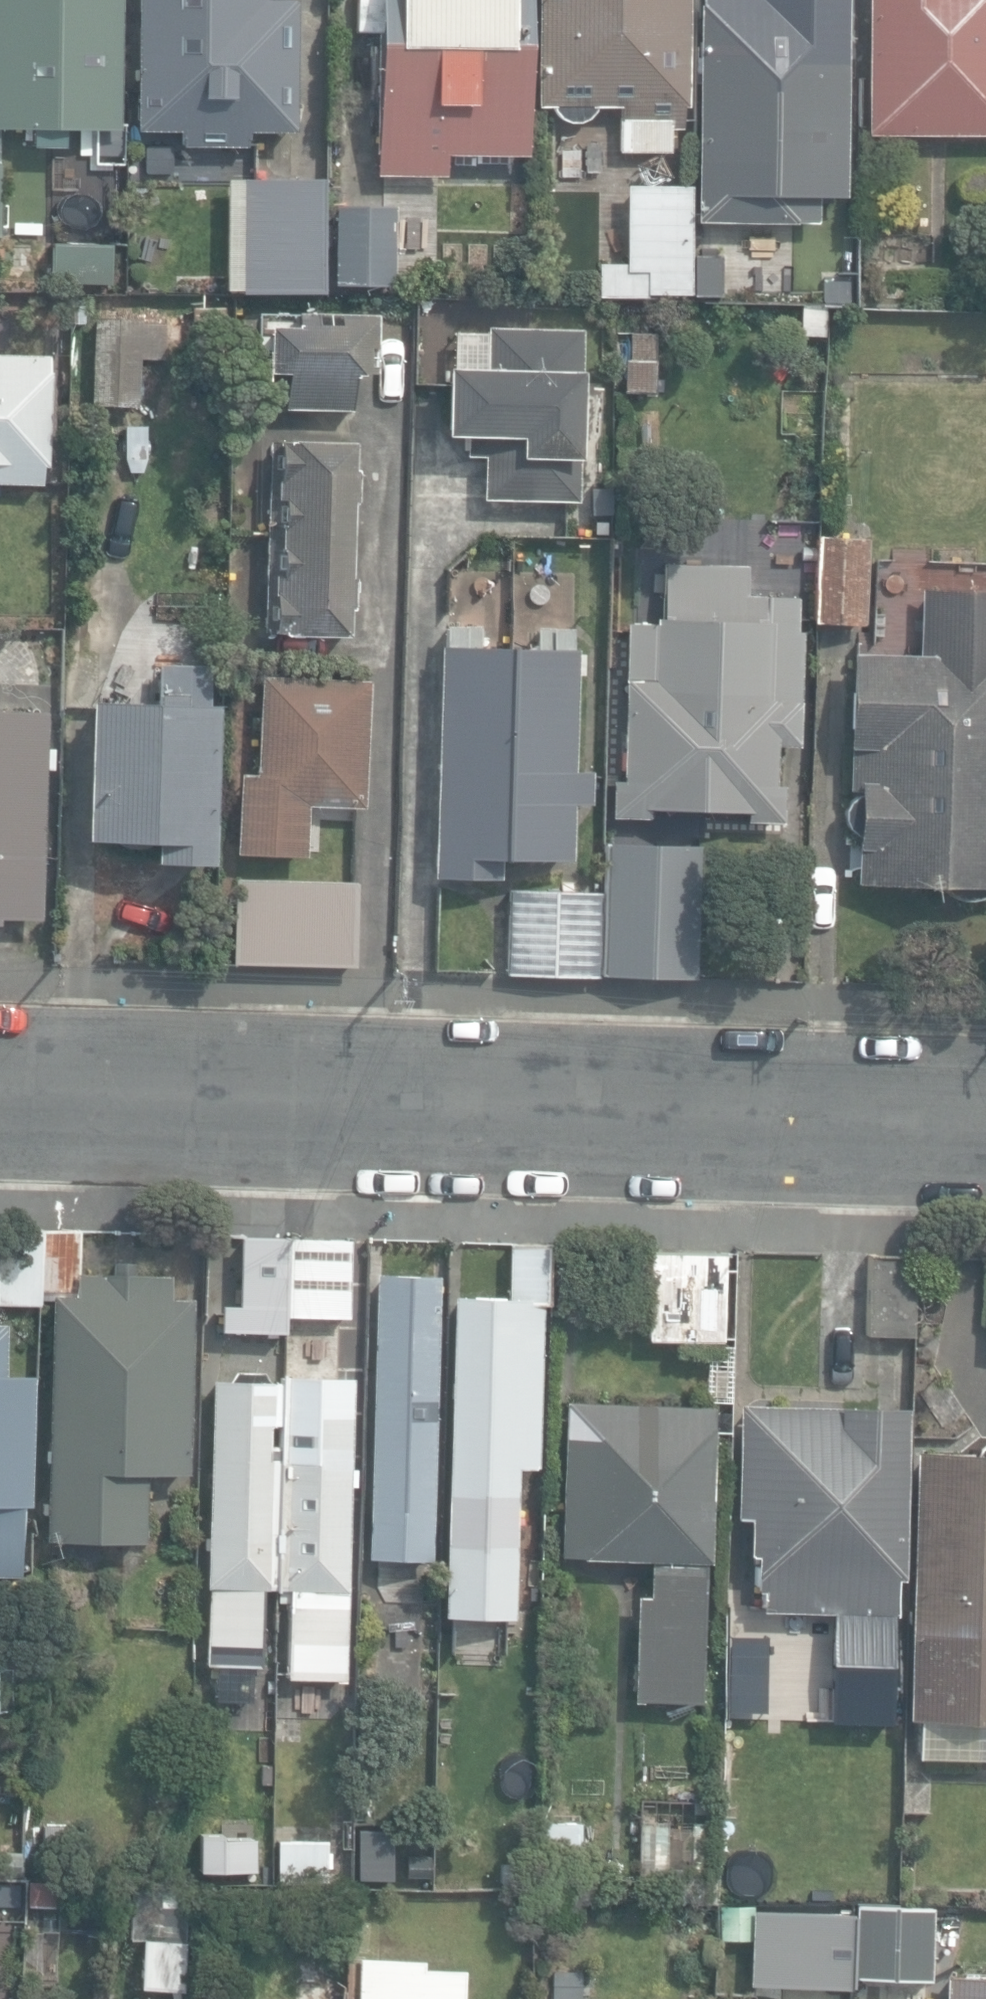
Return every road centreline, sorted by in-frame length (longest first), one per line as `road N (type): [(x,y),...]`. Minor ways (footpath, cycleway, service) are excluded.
road 1 (residential): [(0,1081),(985,1113)]

